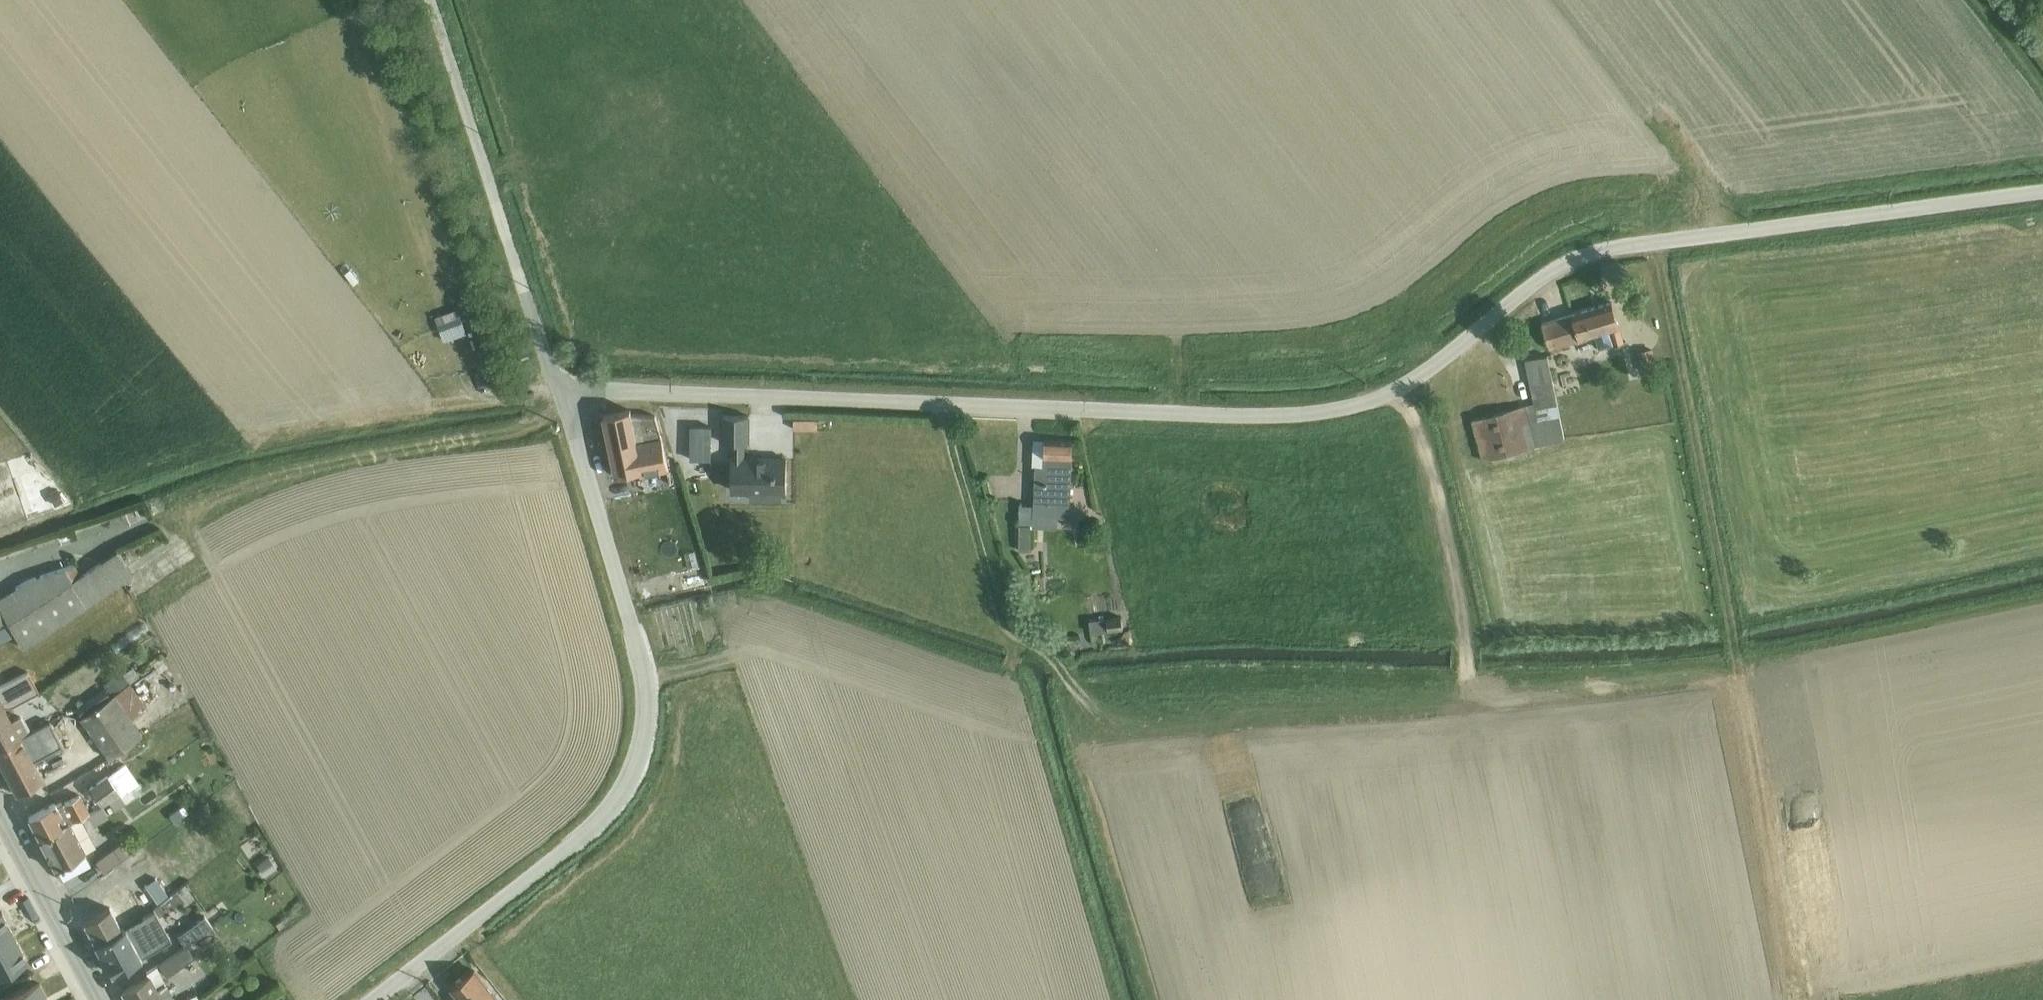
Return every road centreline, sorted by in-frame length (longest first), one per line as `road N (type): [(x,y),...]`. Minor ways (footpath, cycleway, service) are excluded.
road 1 (unclassified): [(563,398),(1285,420),(1354,413),(1402,393),(1589,260),(2042,199)]
road 2 (unclassified): [(375,999),(596,832),(625,800),(641,764),(647,672),(563,398)]
road 3 (unclassified): [(563,398),(432,0)]
road 4 (tertiary): [(102,999),(0,807)]

